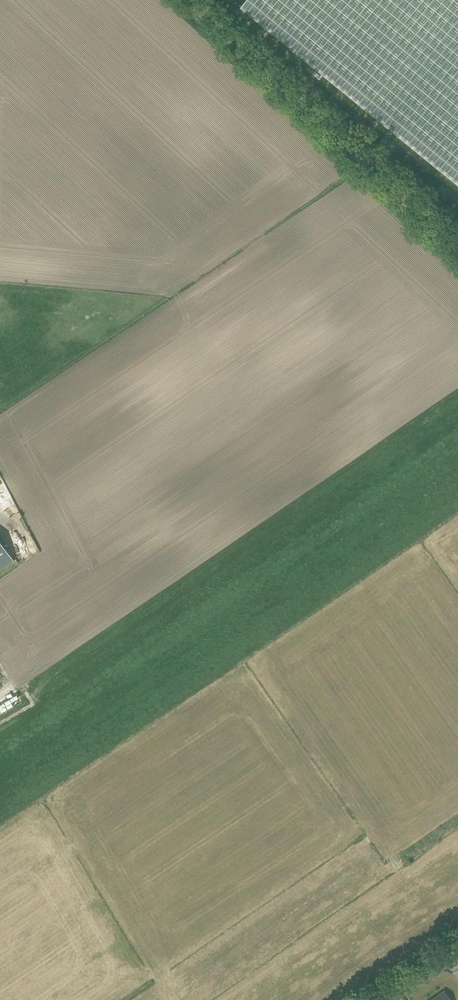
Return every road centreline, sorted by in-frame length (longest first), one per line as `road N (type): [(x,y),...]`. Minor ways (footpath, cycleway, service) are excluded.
road 1 (unclassified): [(457,239),(204,0)]

